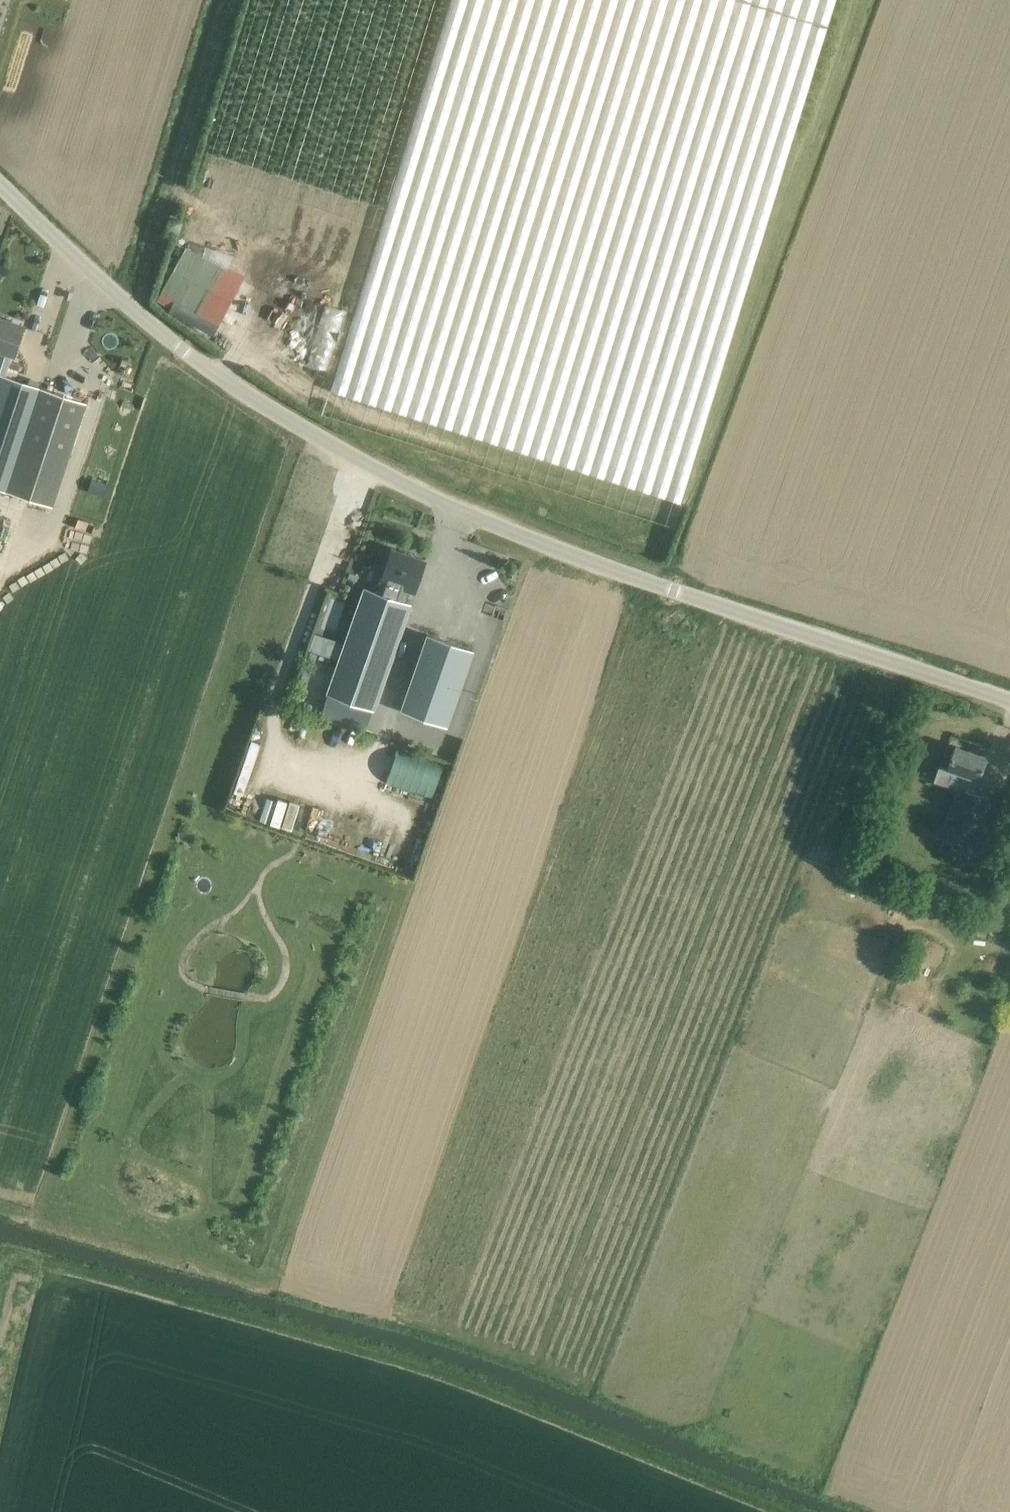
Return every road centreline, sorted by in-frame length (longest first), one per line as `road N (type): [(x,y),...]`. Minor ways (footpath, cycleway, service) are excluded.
road 1 (unclassified): [(1009,701),(619,572),(419,493),(183,348),(0,184)]

